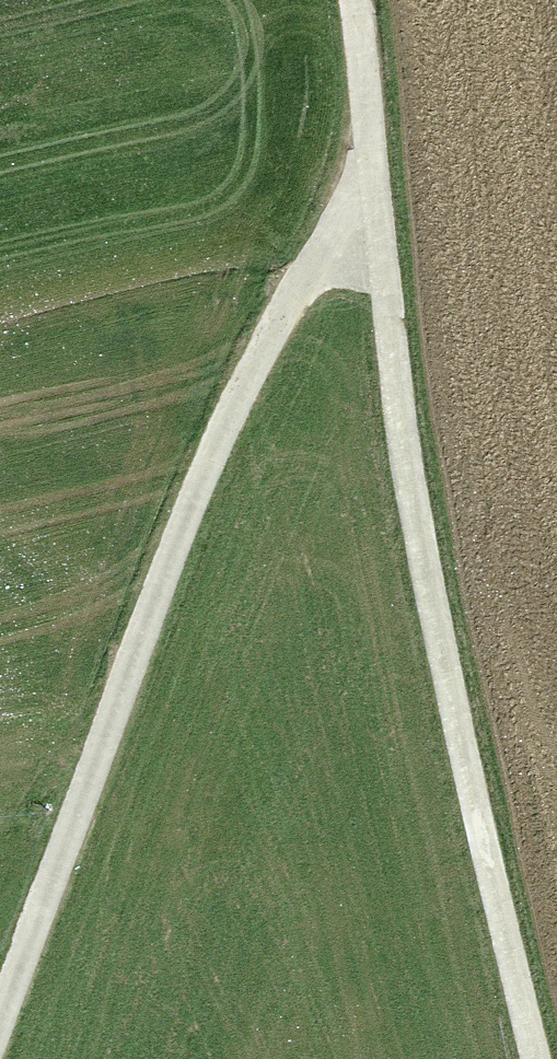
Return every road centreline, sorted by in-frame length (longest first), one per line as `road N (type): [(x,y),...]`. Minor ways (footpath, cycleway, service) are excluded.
road 1 (track): [(544,1058),(469,800),(408,487),(351,0)]
road 2 (track): [(0,1006),(267,332),(364,141)]

